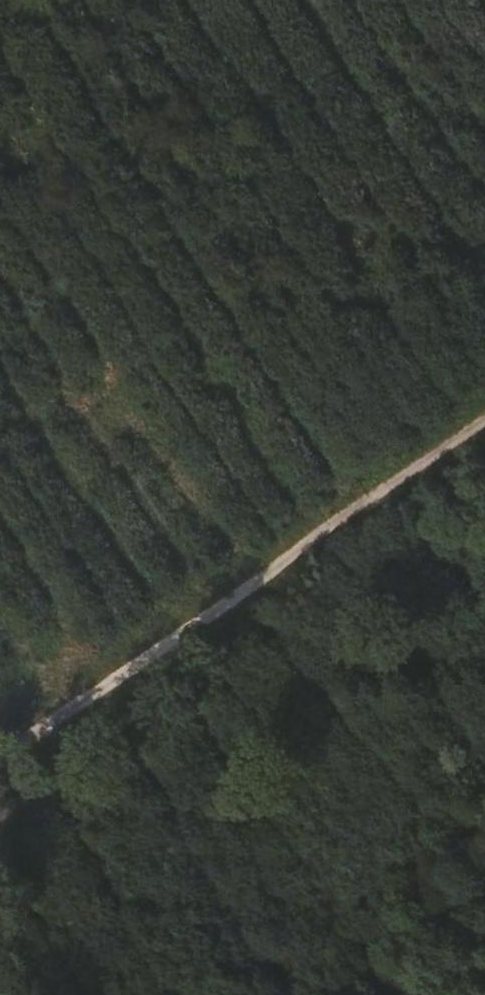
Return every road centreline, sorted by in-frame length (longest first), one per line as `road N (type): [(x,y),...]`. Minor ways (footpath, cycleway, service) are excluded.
road 1 (track): [(484,435),(0,773)]

